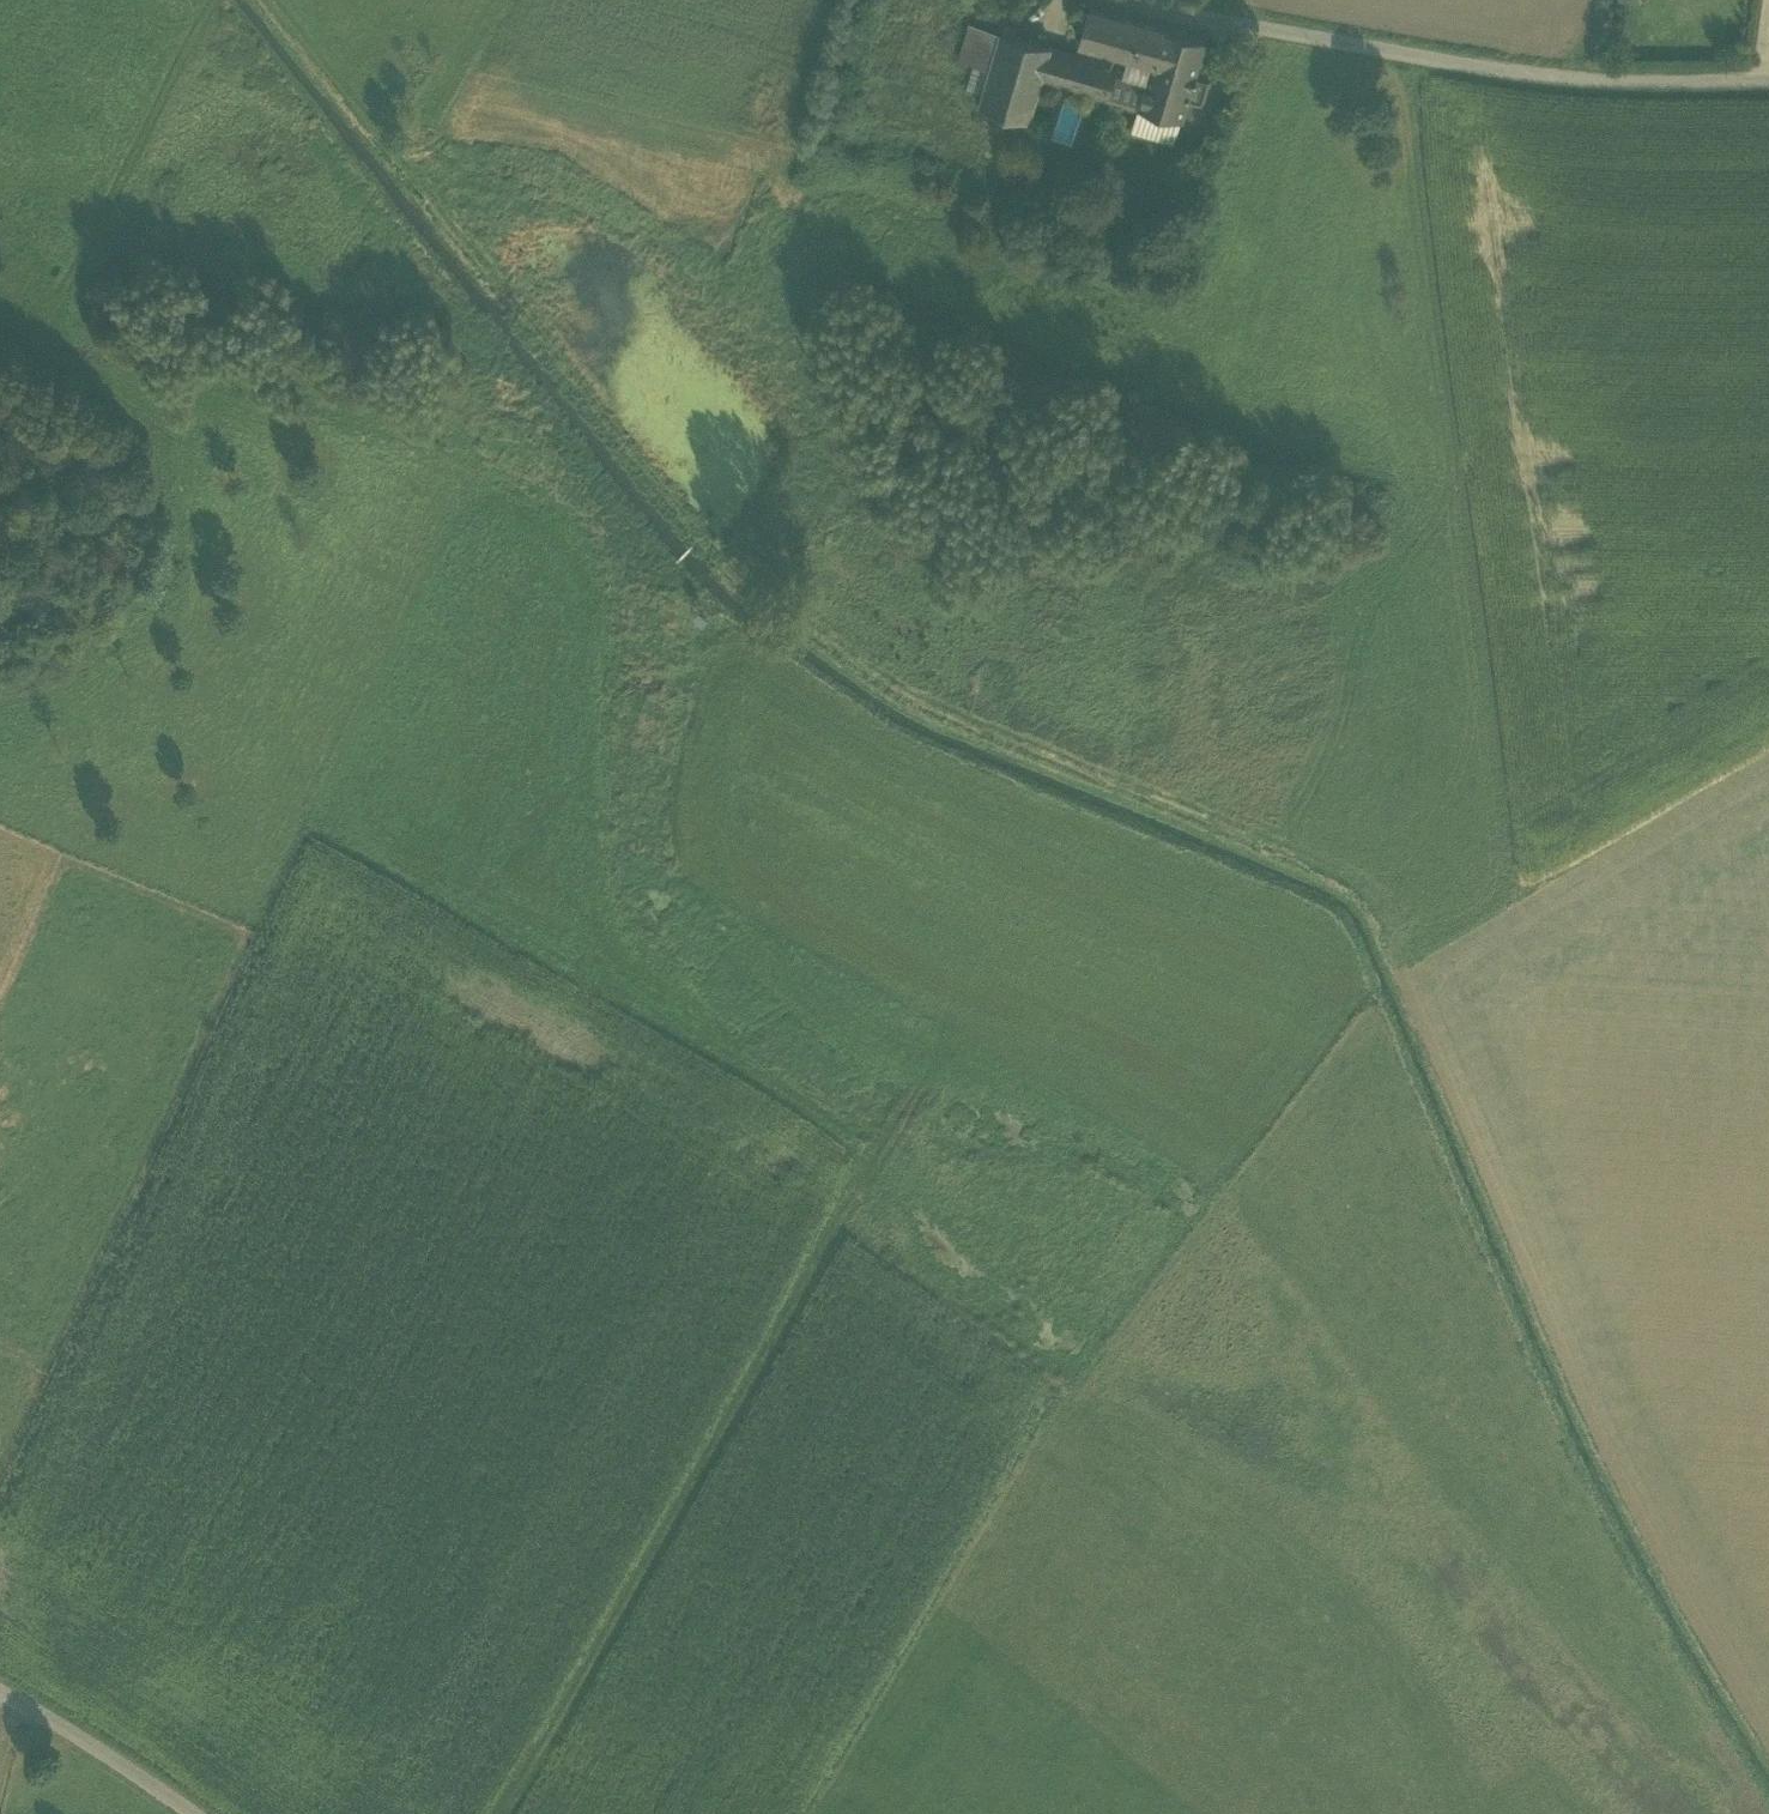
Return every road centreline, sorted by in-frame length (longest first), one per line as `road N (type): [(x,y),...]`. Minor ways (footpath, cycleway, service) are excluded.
road 1 (track): [(507,1813),(936,1043)]
road 2 (unclassified): [(1153,0),(1600,90),(1768,79)]
road 3 (unclassified): [(0,1689),(197,1813)]

